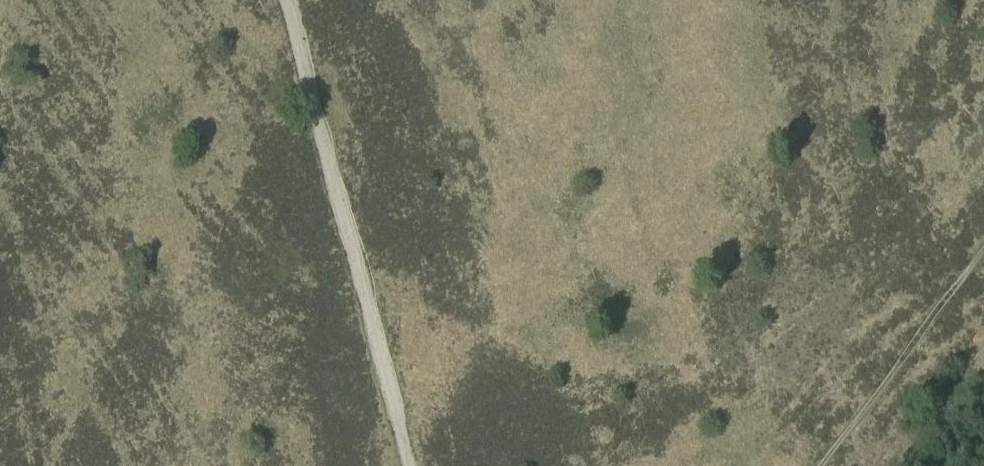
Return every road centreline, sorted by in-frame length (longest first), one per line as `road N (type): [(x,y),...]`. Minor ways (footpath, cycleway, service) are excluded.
road 1 (track): [(408,465),(281,0)]

